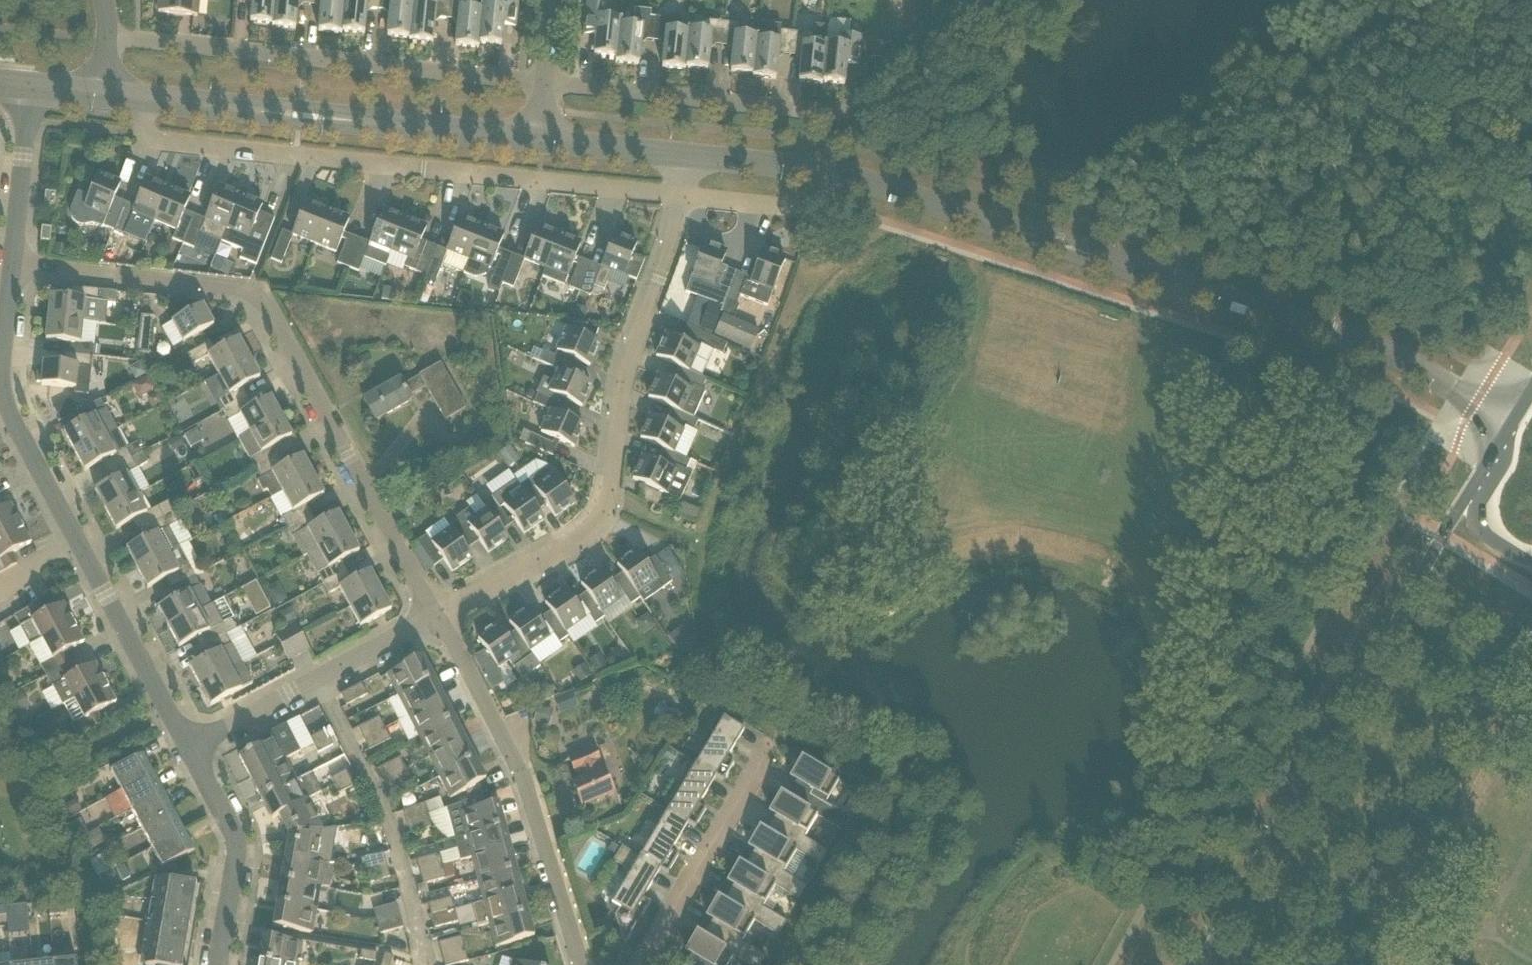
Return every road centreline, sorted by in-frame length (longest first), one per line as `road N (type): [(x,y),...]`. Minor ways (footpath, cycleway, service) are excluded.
road 1 (tertiary): [(1512,426),(1388,358),(837,176),(689,158)]
road 2 (residential): [(436,617),(259,296),(11,271)]
road 3 (residential): [(143,102),(150,141),(683,198)]
road 4 (tertiary): [(1467,498),(1205,964)]
road 5 (residential): [(683,198),(622,381),(602,519),(436,617)]
road 6 (residential): [(546,85),(114,41)]
road 7 (tertiary): [(1314,964),(1430,779),(1498,652),(1531,615)]
road 8 (tertiary): [(541,142),(143,102)]
road 9 (residential): [(582,964),(526,781),(436,617)]
road 10 (residential): [(854,116),(546,85)]
road 11 (residential): [(436,617),(187,748)]
road 12 (residential): [(774,745),(635,964)]
road 13 (residential): [(219,964),(240,850),(187,748)]
road 14 (residential): [(187,748),(81,544)]
road 15 (residential): [(11,271),(31,90)]
road 16 (residential): [(81,544),(0,395)]
road 17 (residential): [(683,198),(847,216)]
road 18 (tertiary): [(689,158),(541,142)]

